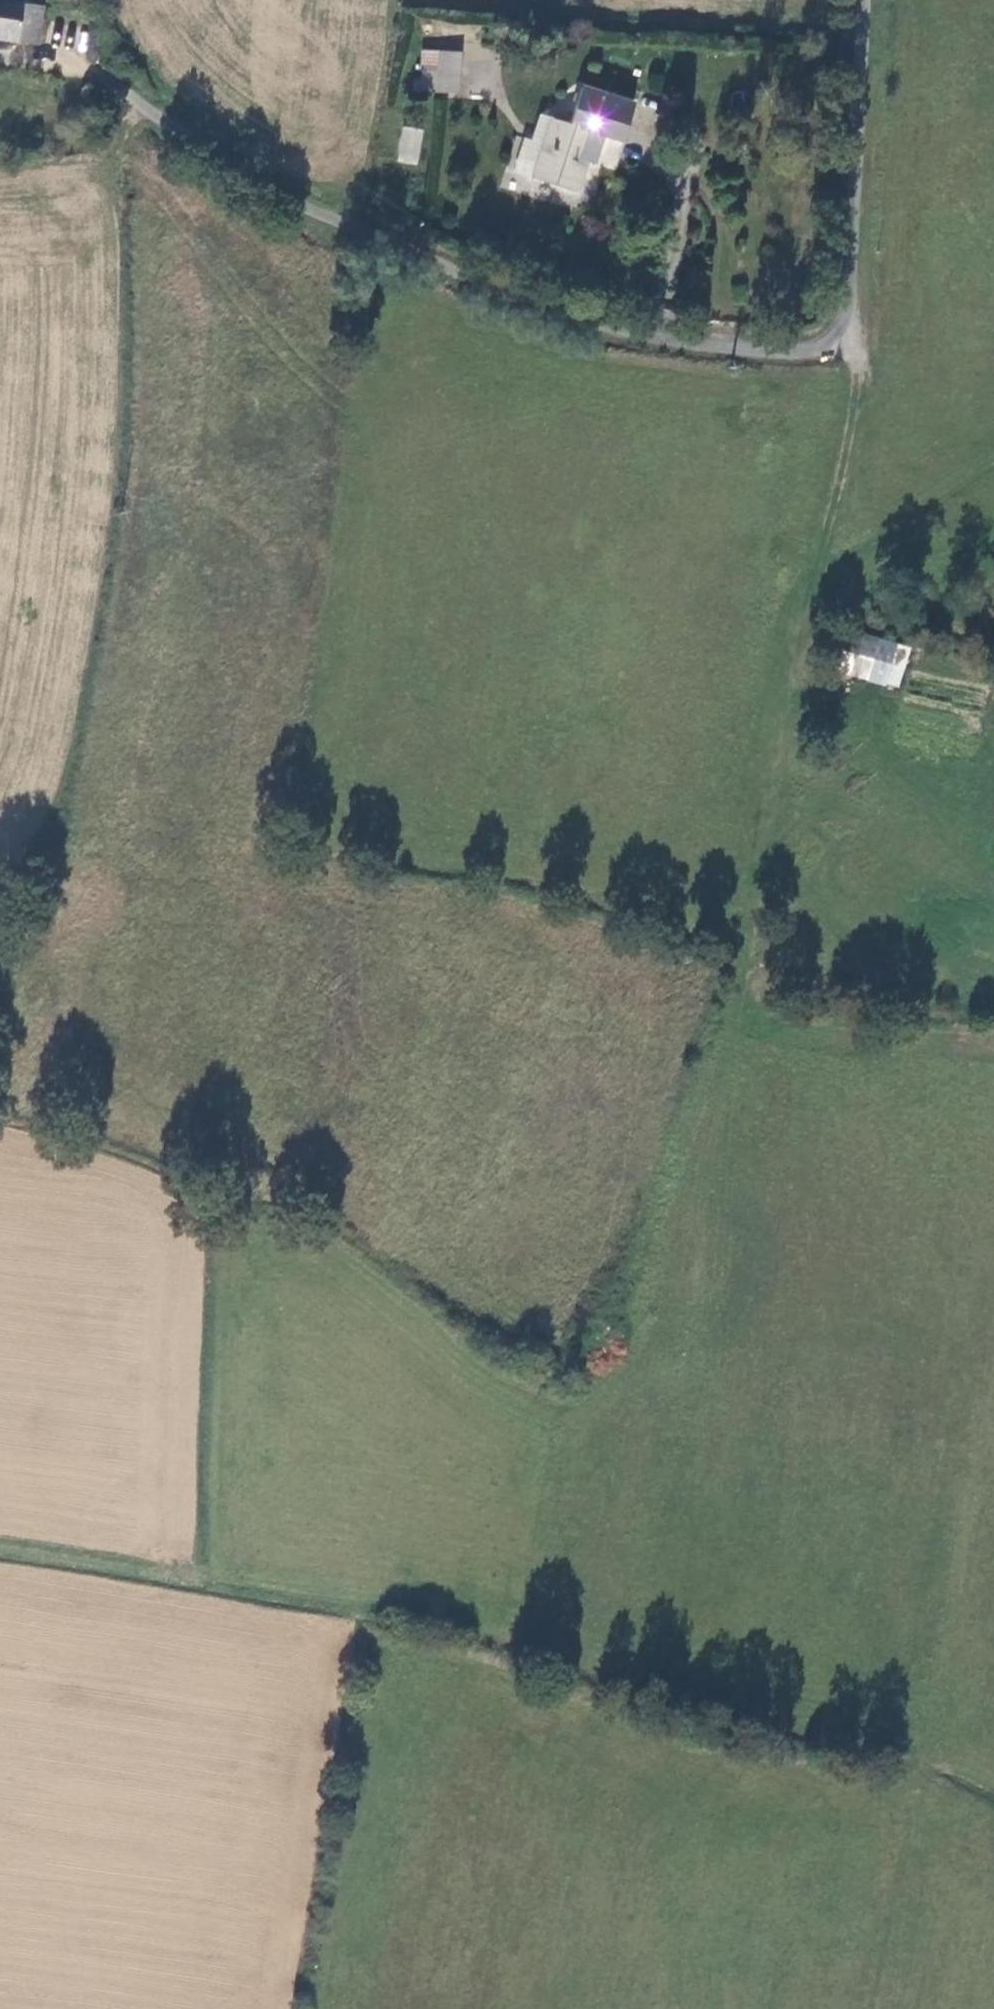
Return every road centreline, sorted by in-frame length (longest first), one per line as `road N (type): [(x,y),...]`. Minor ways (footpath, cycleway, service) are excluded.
road 1 (unclassified): [(860,0),(841,310),(831,336),(800,356),(618,332),(450,265),(252,180),(119,86)]

